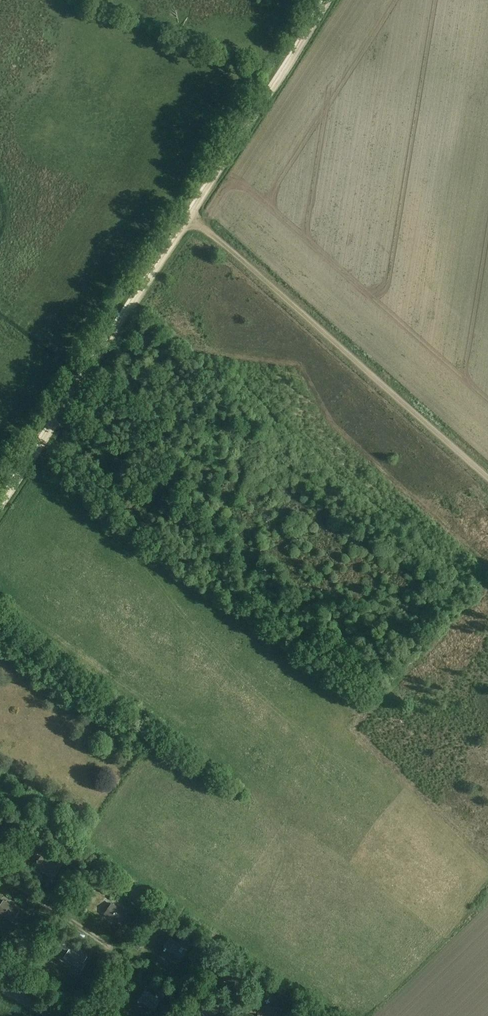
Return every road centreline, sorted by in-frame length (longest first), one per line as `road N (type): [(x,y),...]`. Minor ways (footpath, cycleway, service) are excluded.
road 1 (track): [(328,0),(0,505)]
road 2 (track): [(487,482),(186,214)]
road 3 (track): [(132,958),(0,874)]

